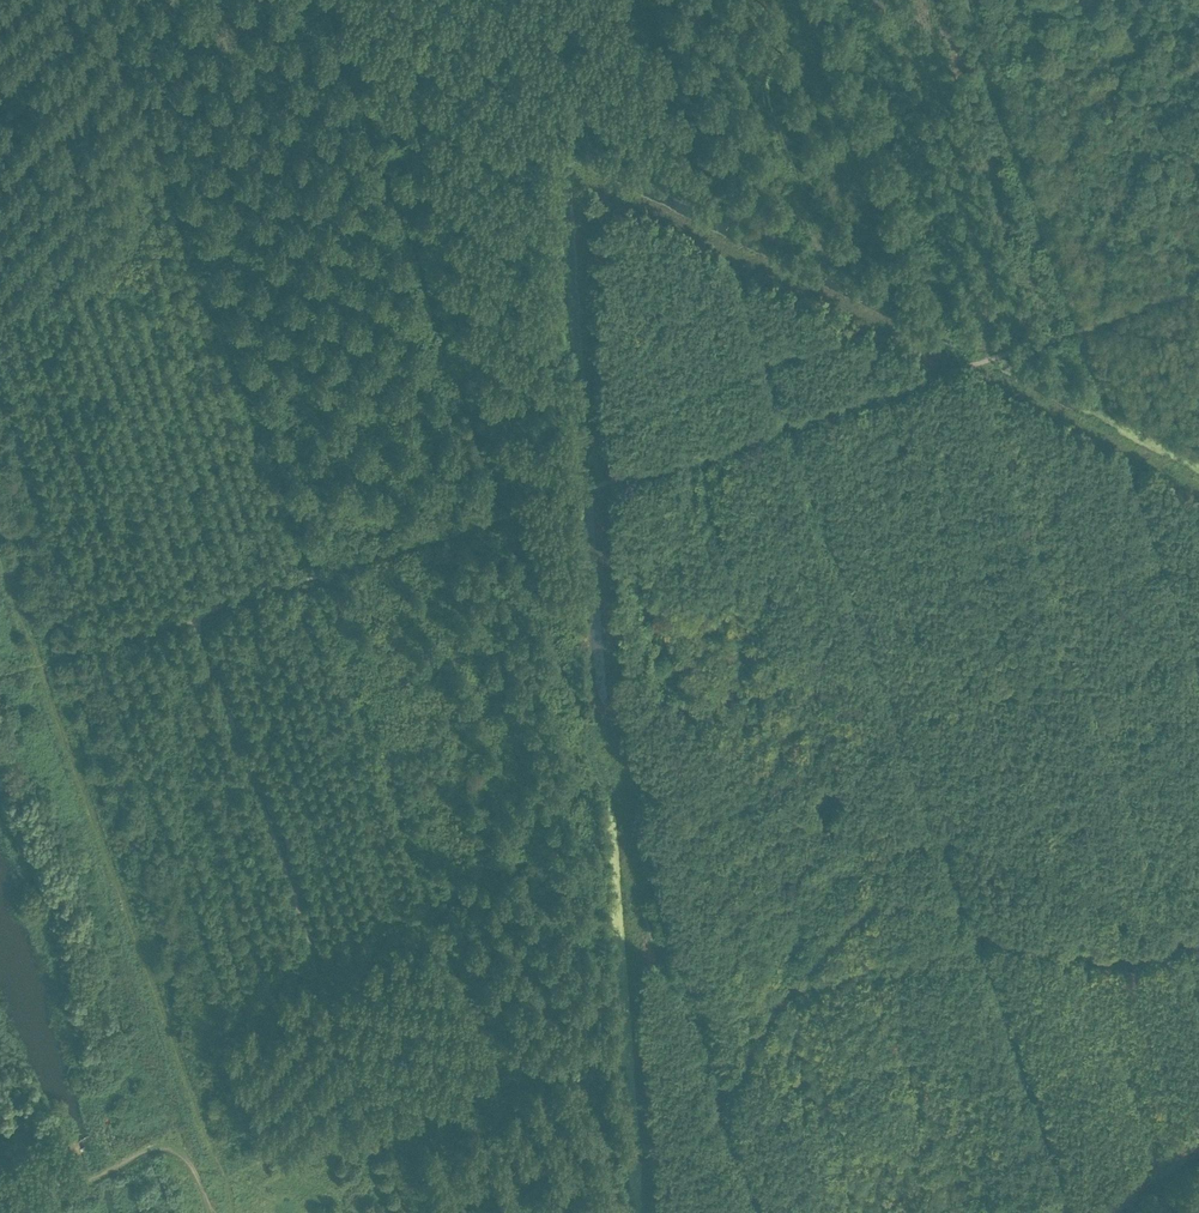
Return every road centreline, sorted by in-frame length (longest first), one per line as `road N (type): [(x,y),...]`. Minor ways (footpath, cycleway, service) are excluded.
road 1 (track): [(204,1200),(184,1154),(155,1146),(89,1180),(32,1183),(0,1207)]

